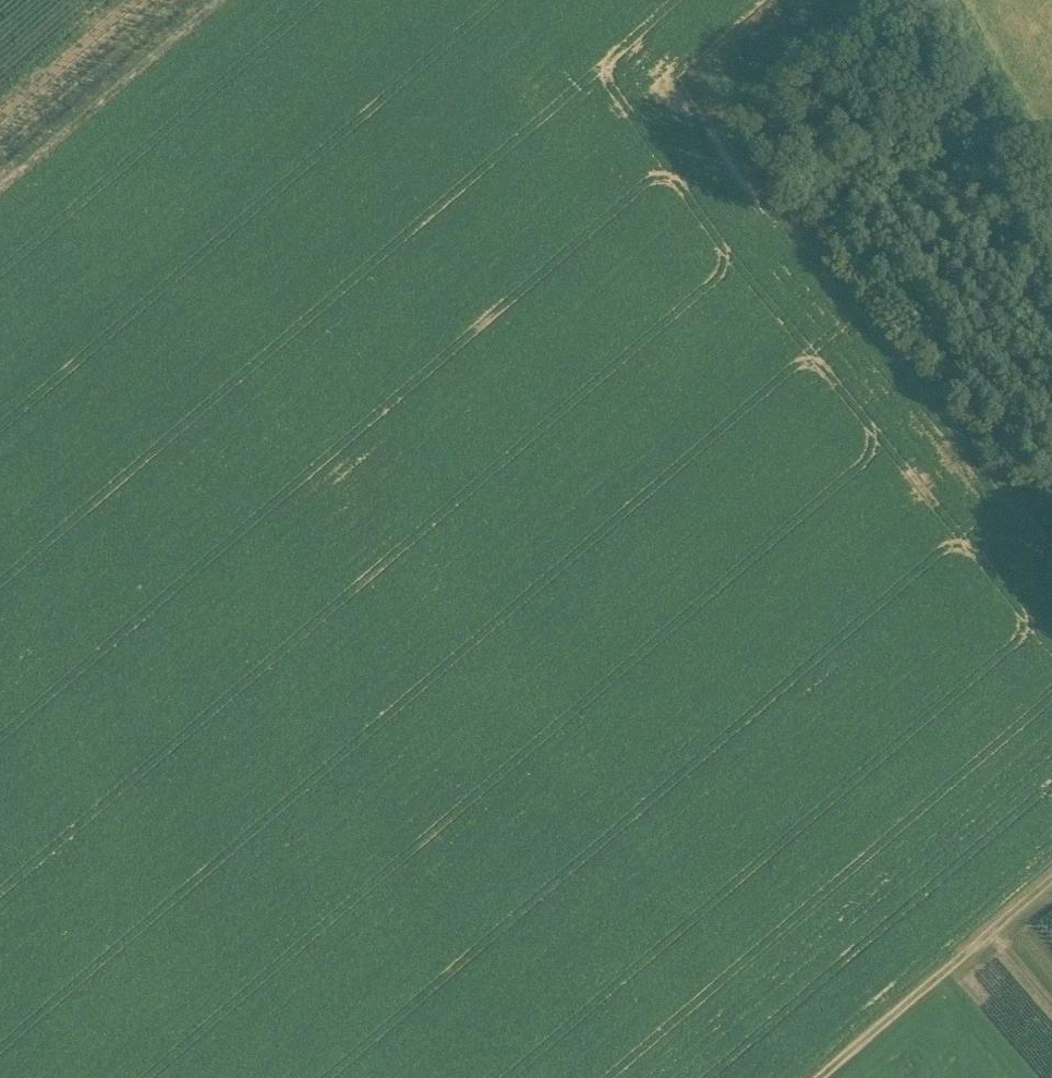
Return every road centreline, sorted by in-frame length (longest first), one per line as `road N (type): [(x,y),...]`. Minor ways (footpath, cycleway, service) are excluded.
road 1 (track): [(822,1077),(1051,879)]

